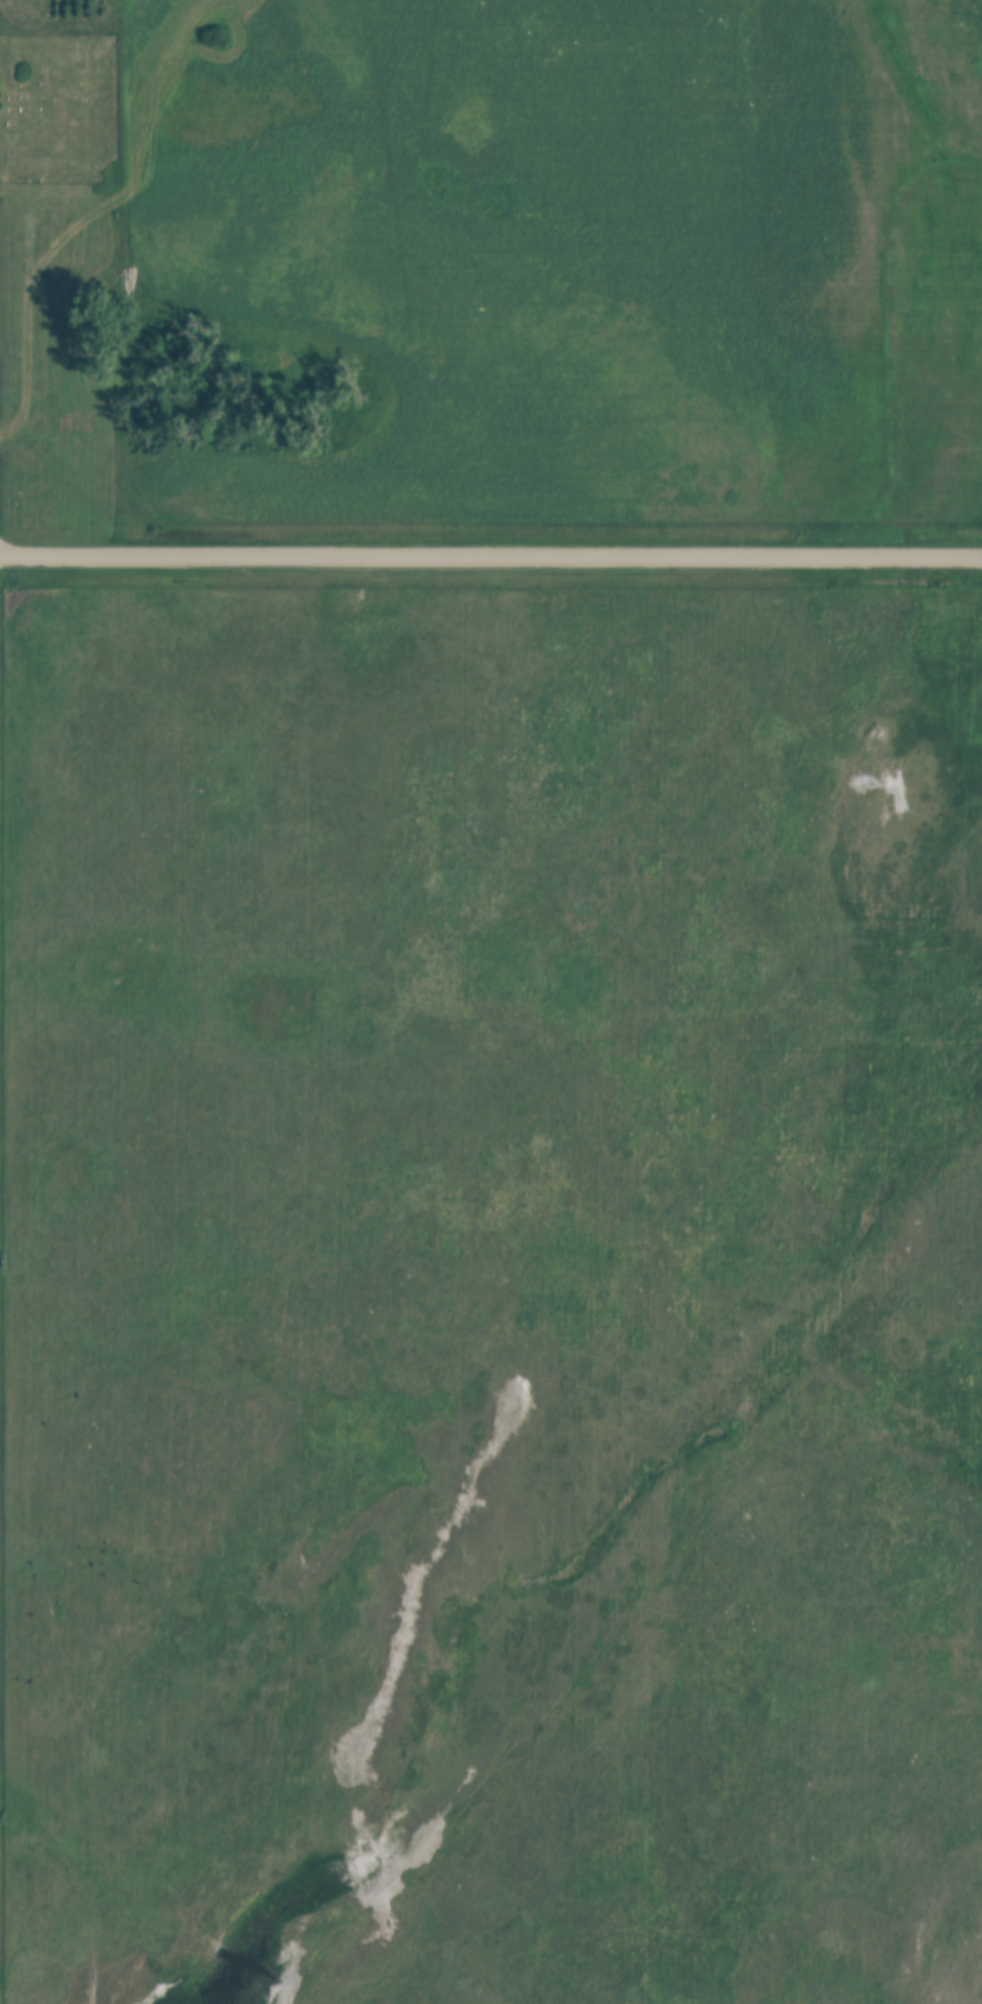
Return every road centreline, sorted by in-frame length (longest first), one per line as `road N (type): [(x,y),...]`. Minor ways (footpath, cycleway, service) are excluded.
road 1 (residential): [(981,556),(0,556)]

